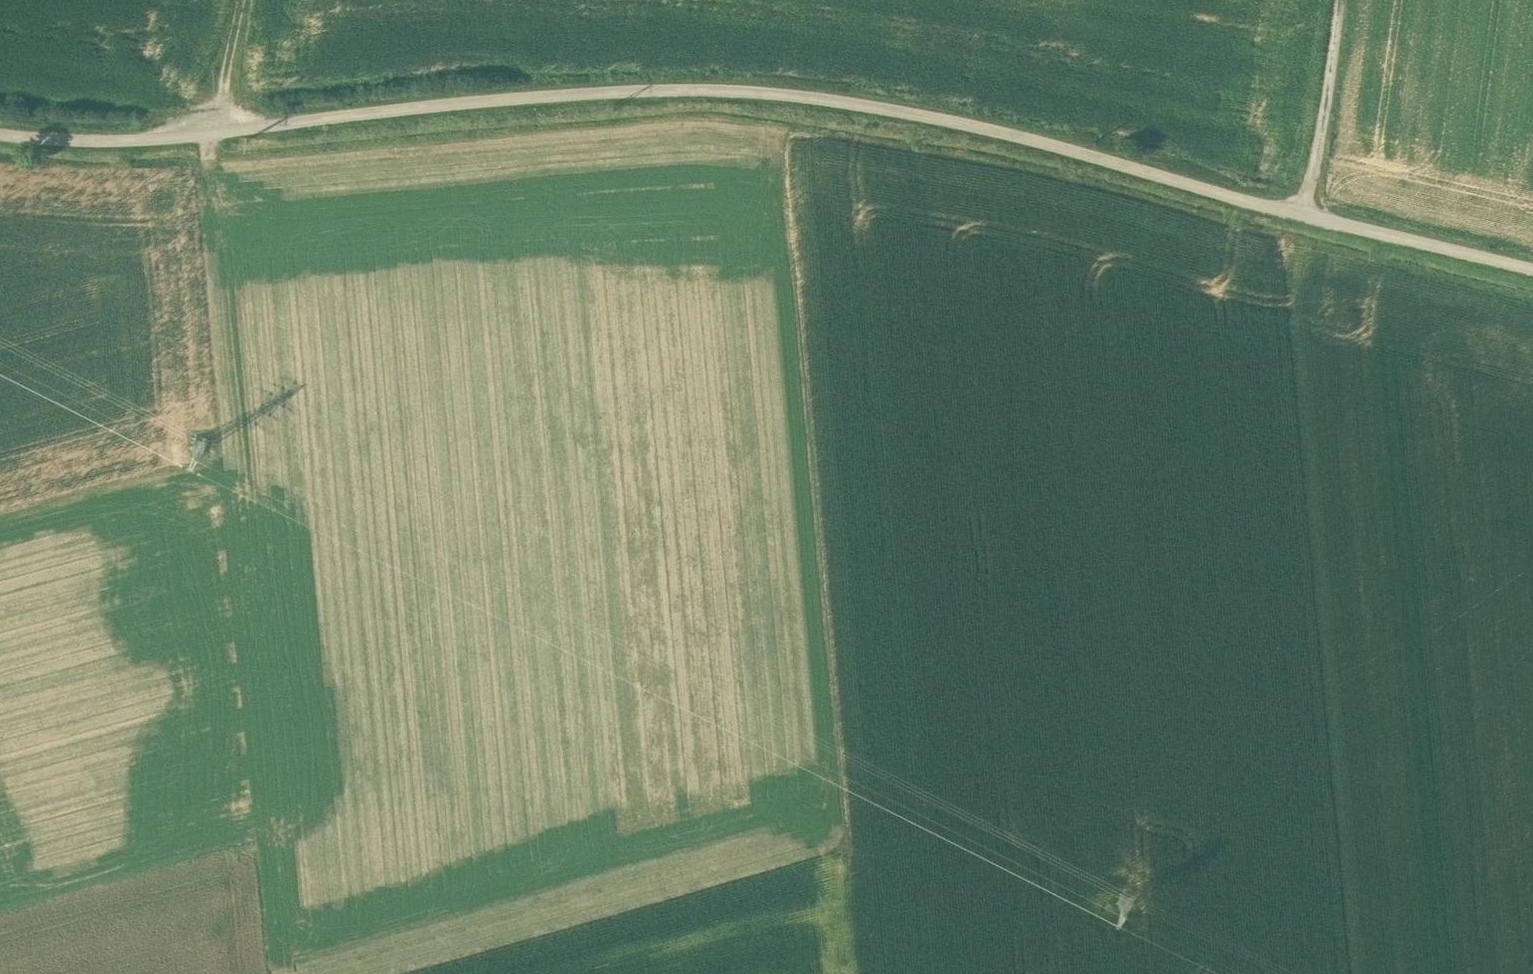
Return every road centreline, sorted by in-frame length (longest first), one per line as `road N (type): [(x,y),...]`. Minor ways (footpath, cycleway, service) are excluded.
road 1 (unclassified): [(0,128),(120,136),(507,94),(772,85),(1024,130),(1309,208)]
road 2 (unclassified): [(1309,208),(1532,262)]
road 3 (unclassified): [(1342,0),(1309,208)]
road 4 (track): [(246,0),(218,126)]

